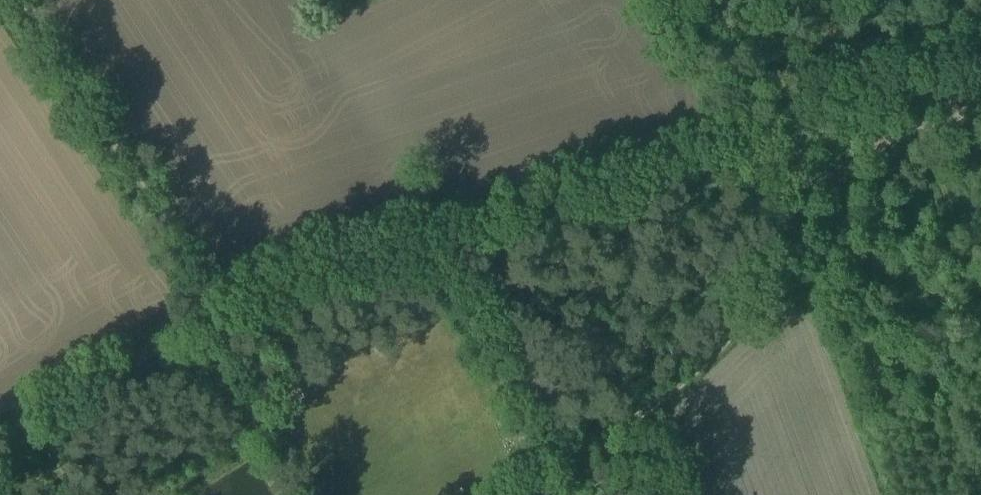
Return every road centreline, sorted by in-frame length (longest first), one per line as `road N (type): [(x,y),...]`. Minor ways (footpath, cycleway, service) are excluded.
road 1 (track): [(215,297),(337,272),(461,225),(723,150),(815,179),(894,138),(958,129),(978,140)]
road 2 (track): [(815,179),(764,290),(657,401),(508,494)]
road 3 (track): [(215,297),(19,0)]
road 4 (track): [(0,436),(215,297)]

